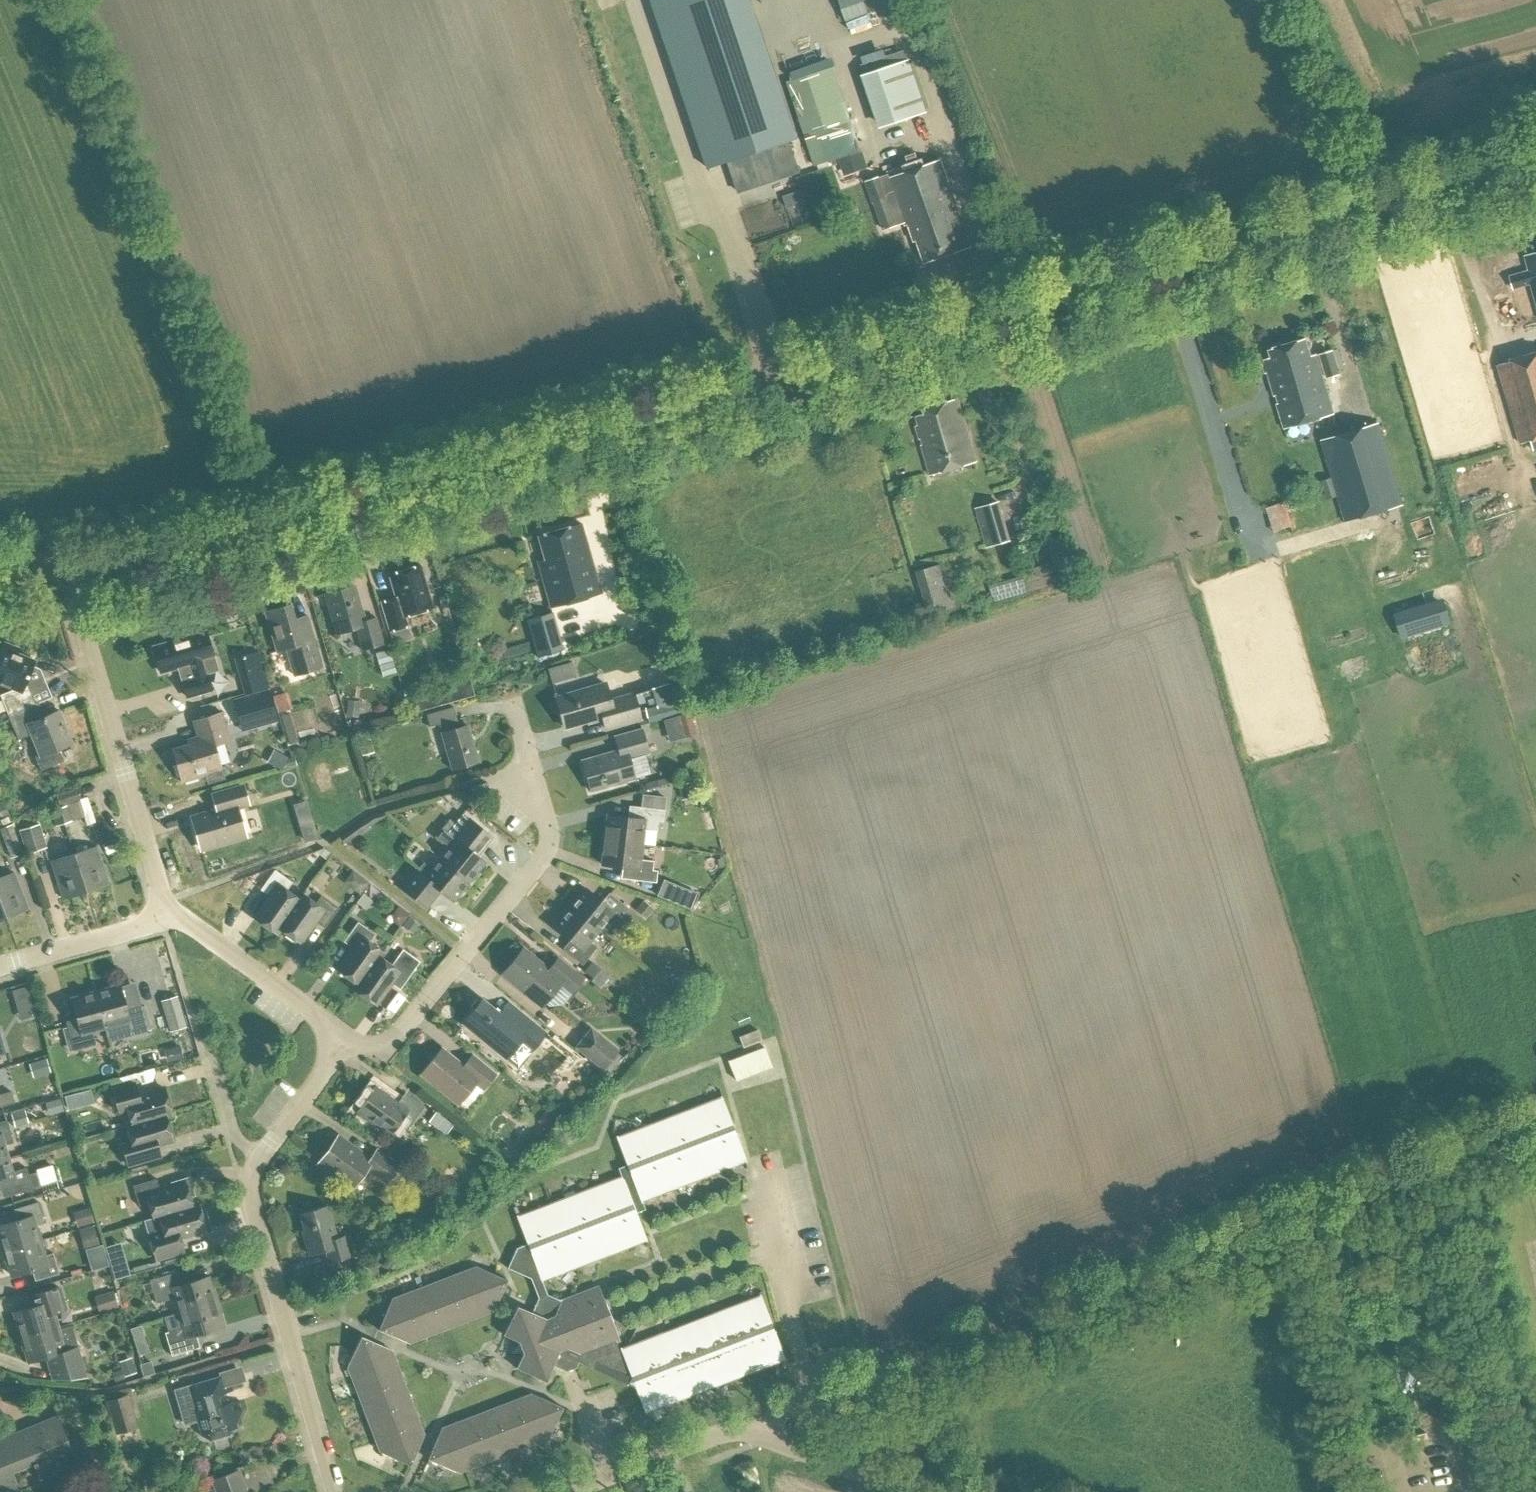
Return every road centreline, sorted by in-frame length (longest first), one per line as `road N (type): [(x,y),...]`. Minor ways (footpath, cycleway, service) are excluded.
road 1 (tertiary): [(68,568),(190,543),(1535,154)]
road 2 (track): [(769,1438),(782,1411),(813,1394),(1535,1119)]
road 3 (residential): [(345,1040),(374,1046),(398,1035),(543,859),(549,842),(516,706)]
road 4 (unclassified): [(909,1491),(740,1430),(564,1491)]
road 5 (residential): [(166,912),(68,568)]
road 6 (residential): [(335,1491),(251,1208),(256,1160)]
road 7 (residential): [(345,1040),(166,912)]
road 8 (residential): [(0,965),(119,934),(166,912)]
road 9 (residential): [(256,1160),(345,1040)]

